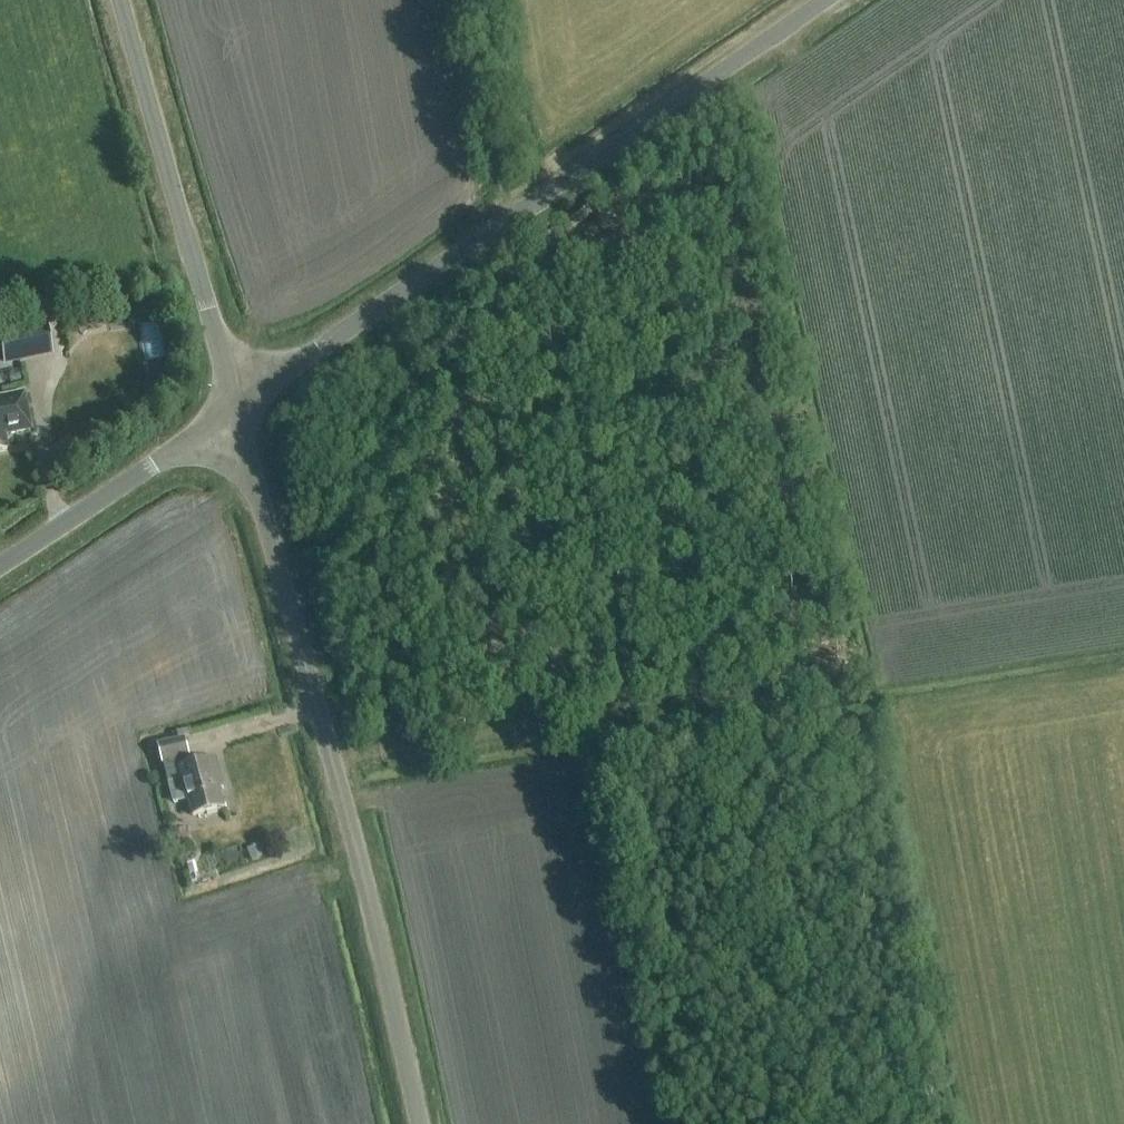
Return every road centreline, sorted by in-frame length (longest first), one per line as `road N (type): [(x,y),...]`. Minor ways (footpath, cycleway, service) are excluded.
road 1 (unclassified): [(402,1123),(234,413)]
road 2 (unclassified): [(234,413),(826,0)]
road 3 (unclassified): [(234,413),(123,0)]
road 4 (unclassified): [(0,565),(234,413)]

